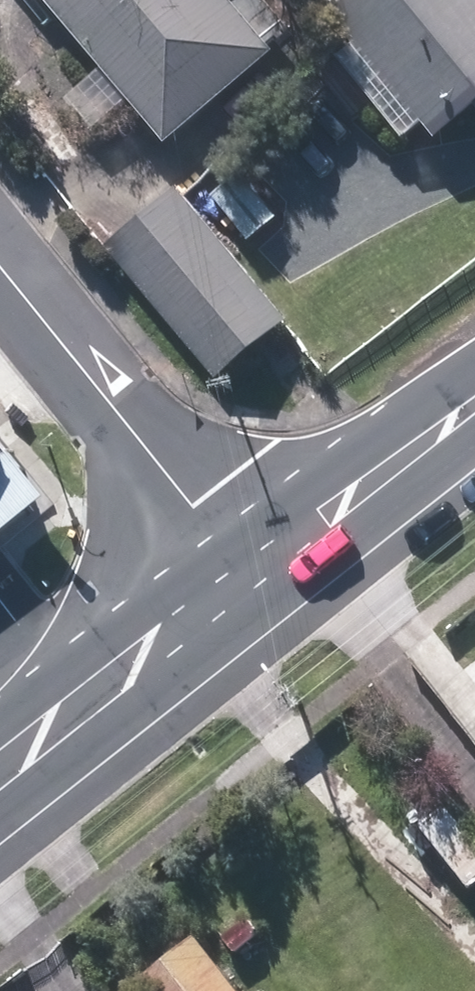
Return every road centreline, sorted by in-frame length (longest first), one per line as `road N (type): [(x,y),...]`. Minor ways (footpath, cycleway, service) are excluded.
road 1 (residential): [(0,267),(249,577)]
road 2 (tertiary): [(0,777),(249,577)]
road 3 (tertiary): [(249,577),(474,409)]

